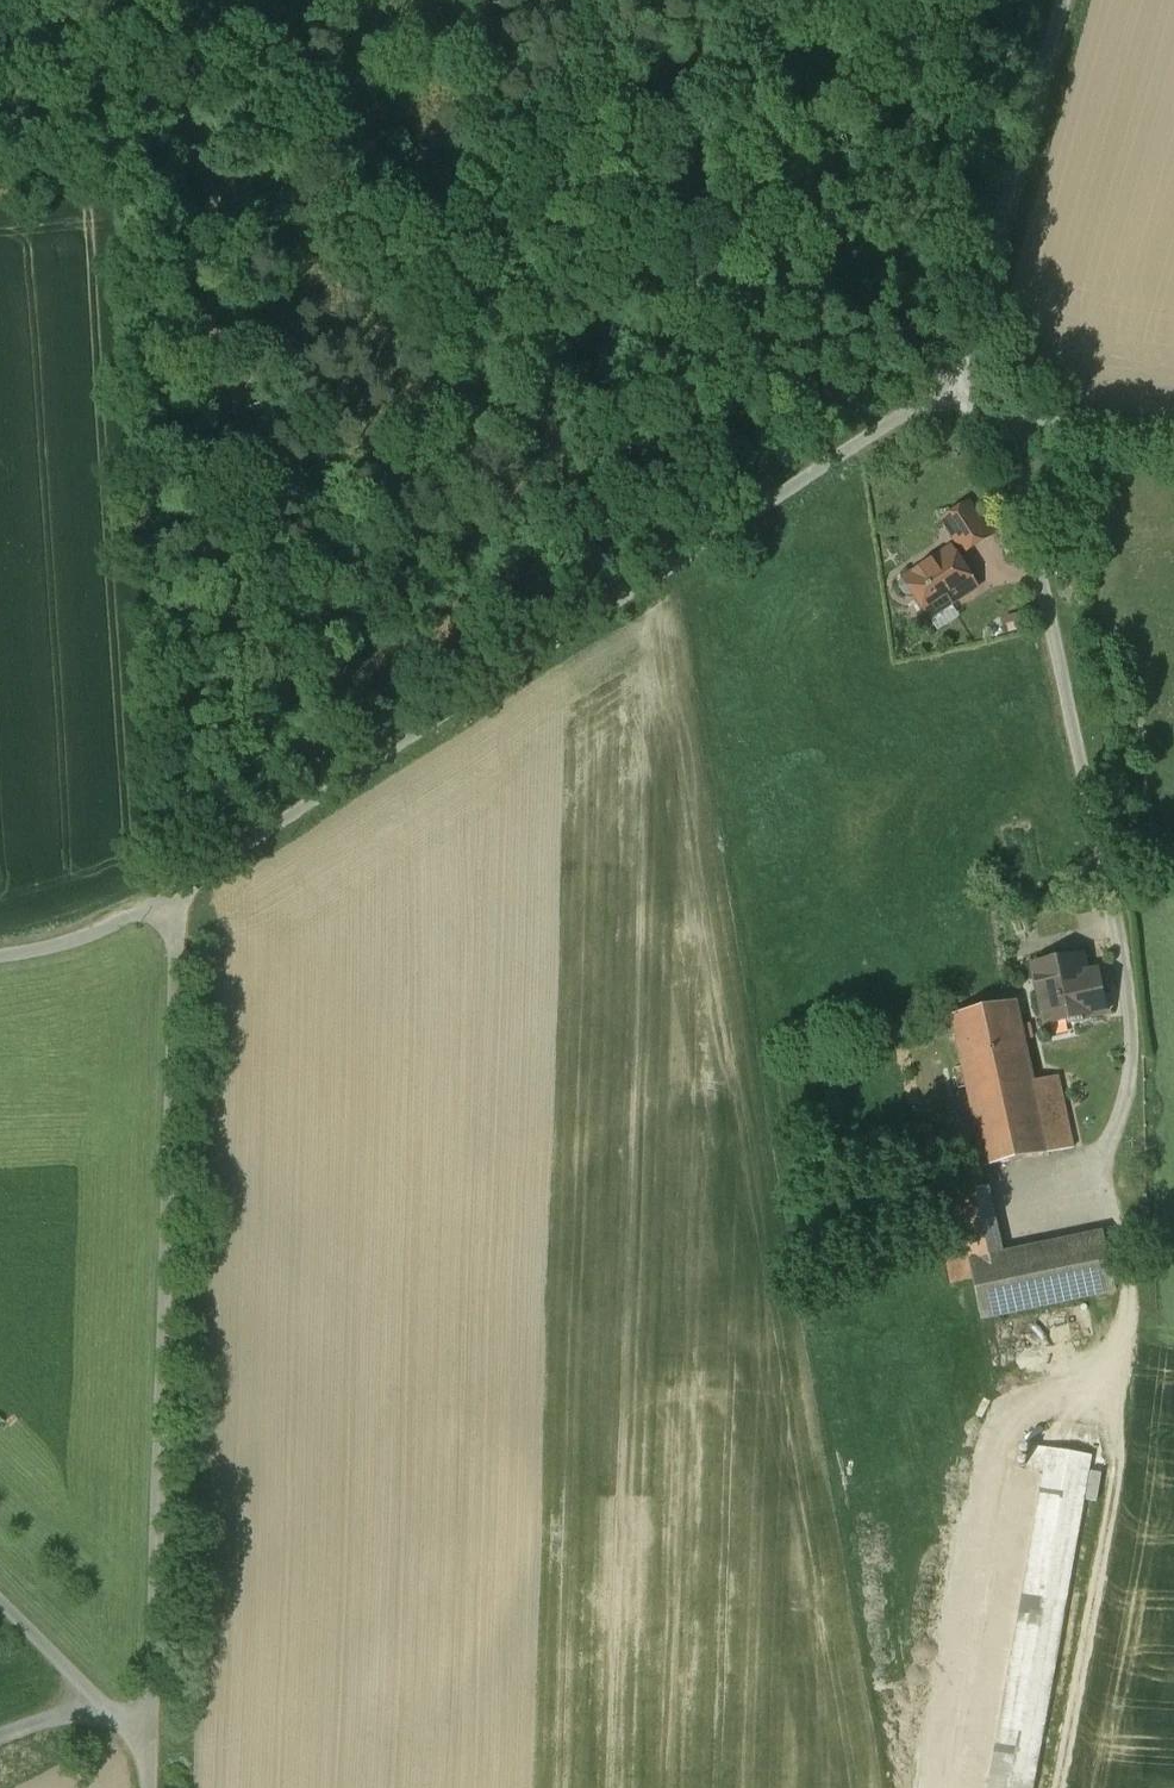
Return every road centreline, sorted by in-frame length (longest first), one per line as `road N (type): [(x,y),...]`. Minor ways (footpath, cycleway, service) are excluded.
road 1 (unclassified): [(1061,0),(977,305),(943,389),(536,647),(187,897)]
road 2 (unclassified): [(187,897),(175,947),(157,1787)]
road 3 (unclassified): [(187,897),(70,943),(0,958)]

